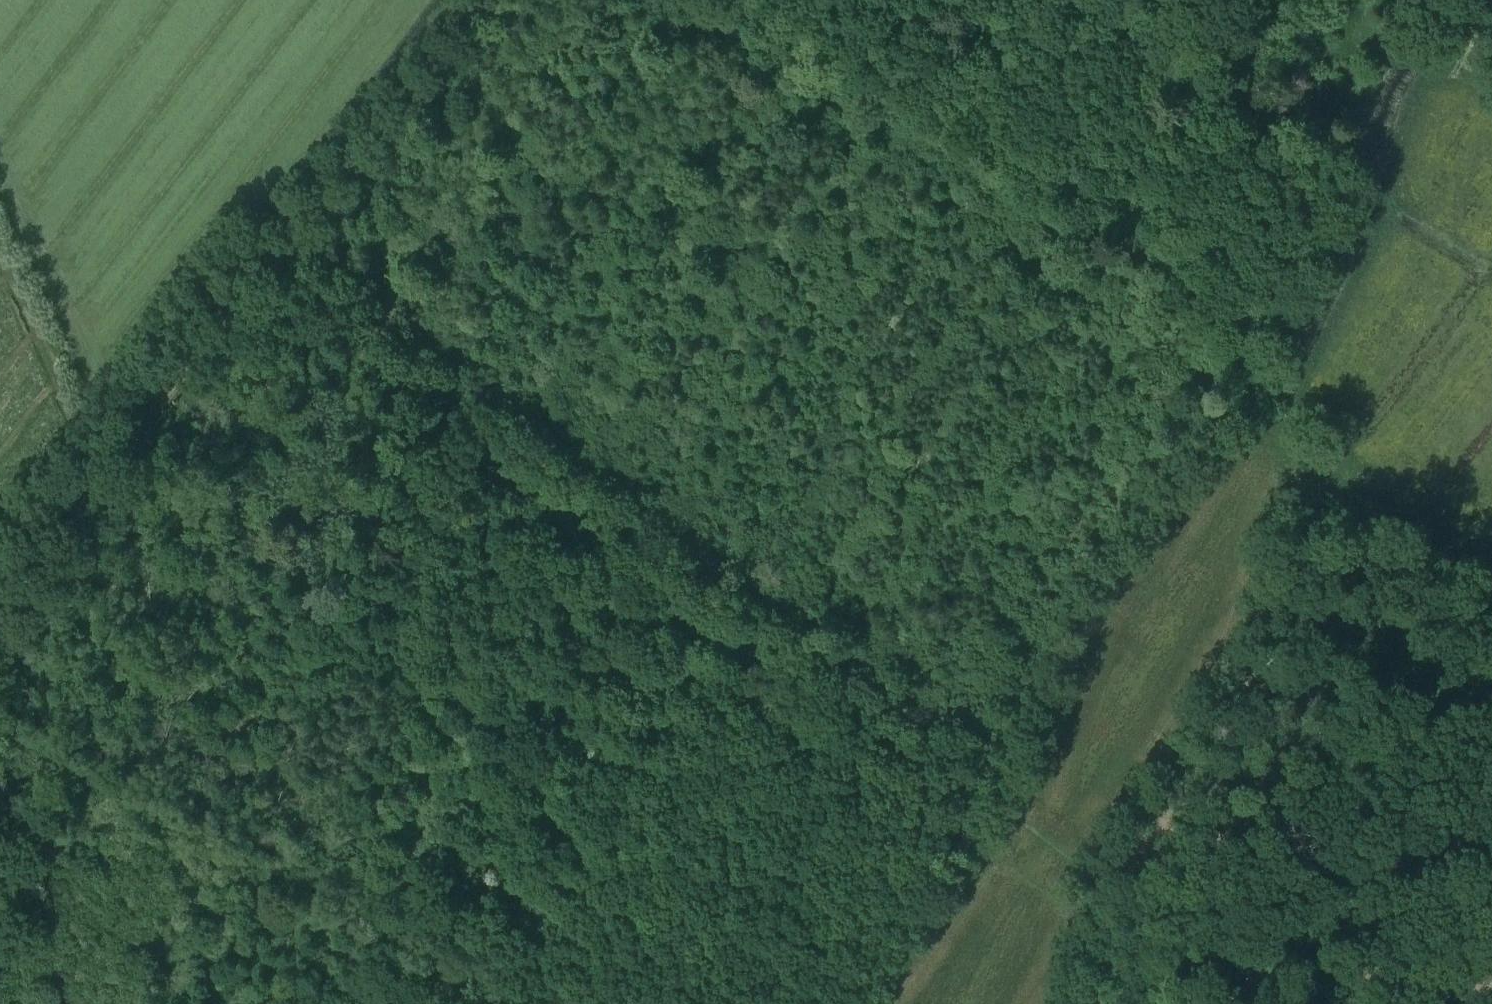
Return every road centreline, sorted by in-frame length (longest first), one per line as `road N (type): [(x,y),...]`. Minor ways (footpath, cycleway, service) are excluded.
road 1 (track): [(0,620),(280,261)]
road 2 (track): [(305,280),(303,221),(477,0)]

